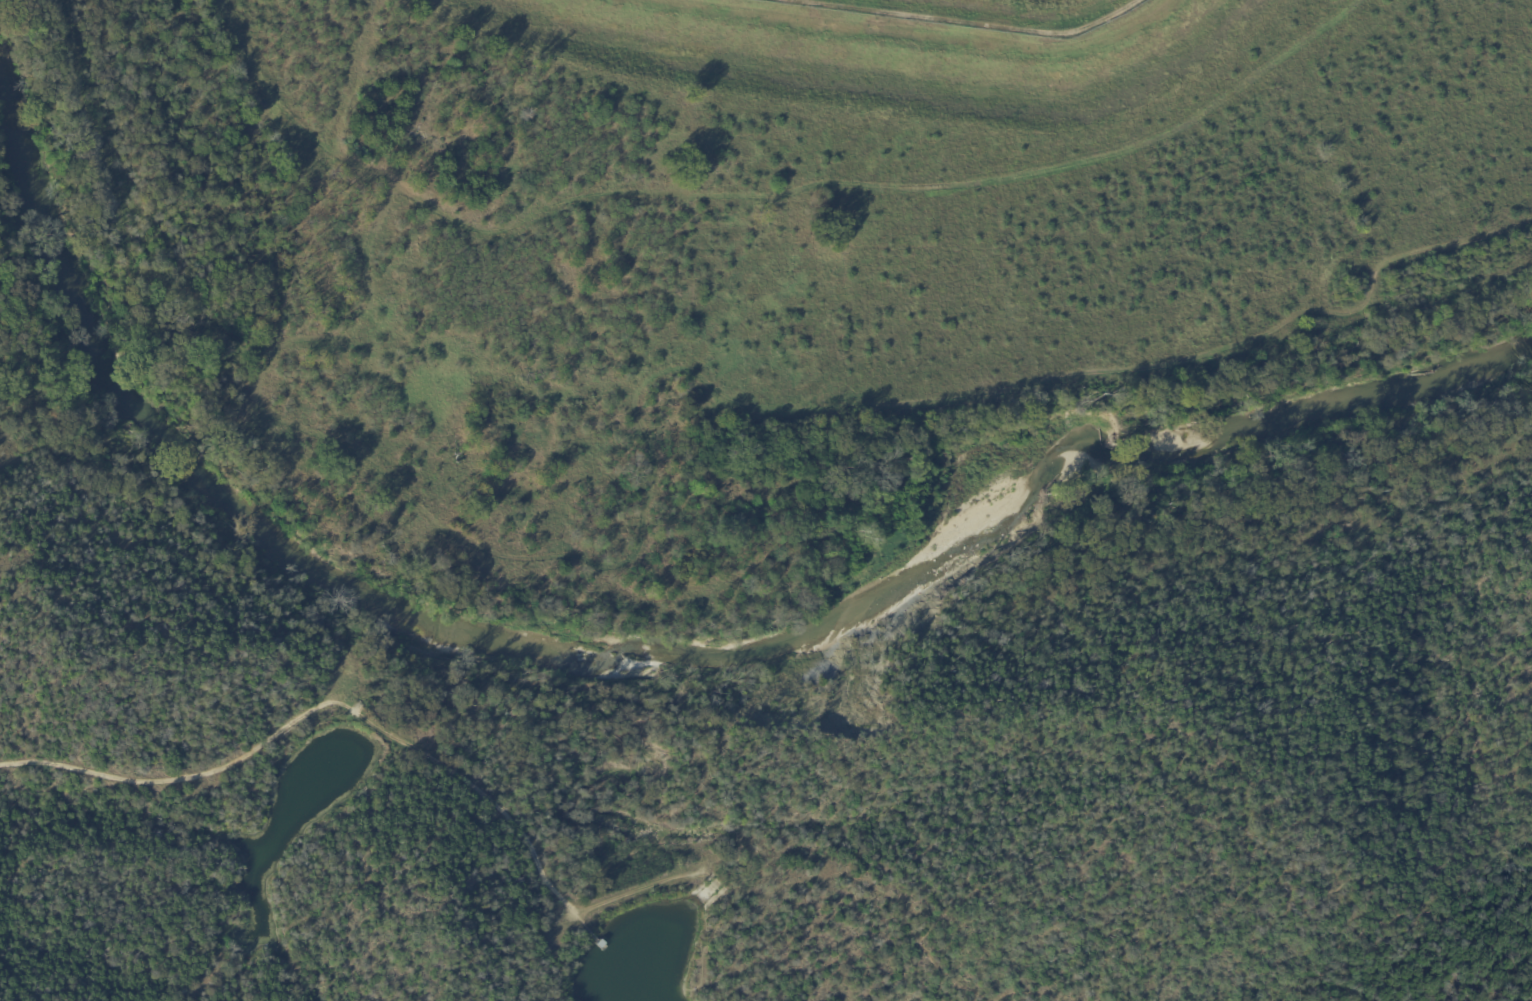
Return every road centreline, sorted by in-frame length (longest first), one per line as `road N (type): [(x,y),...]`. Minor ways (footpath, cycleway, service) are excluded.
road 1 (track): [(0,769),(52,765),(153,786),(205,777),(331,703),(482,793),(528,843),(551,890),(583,911),(692,871)]

